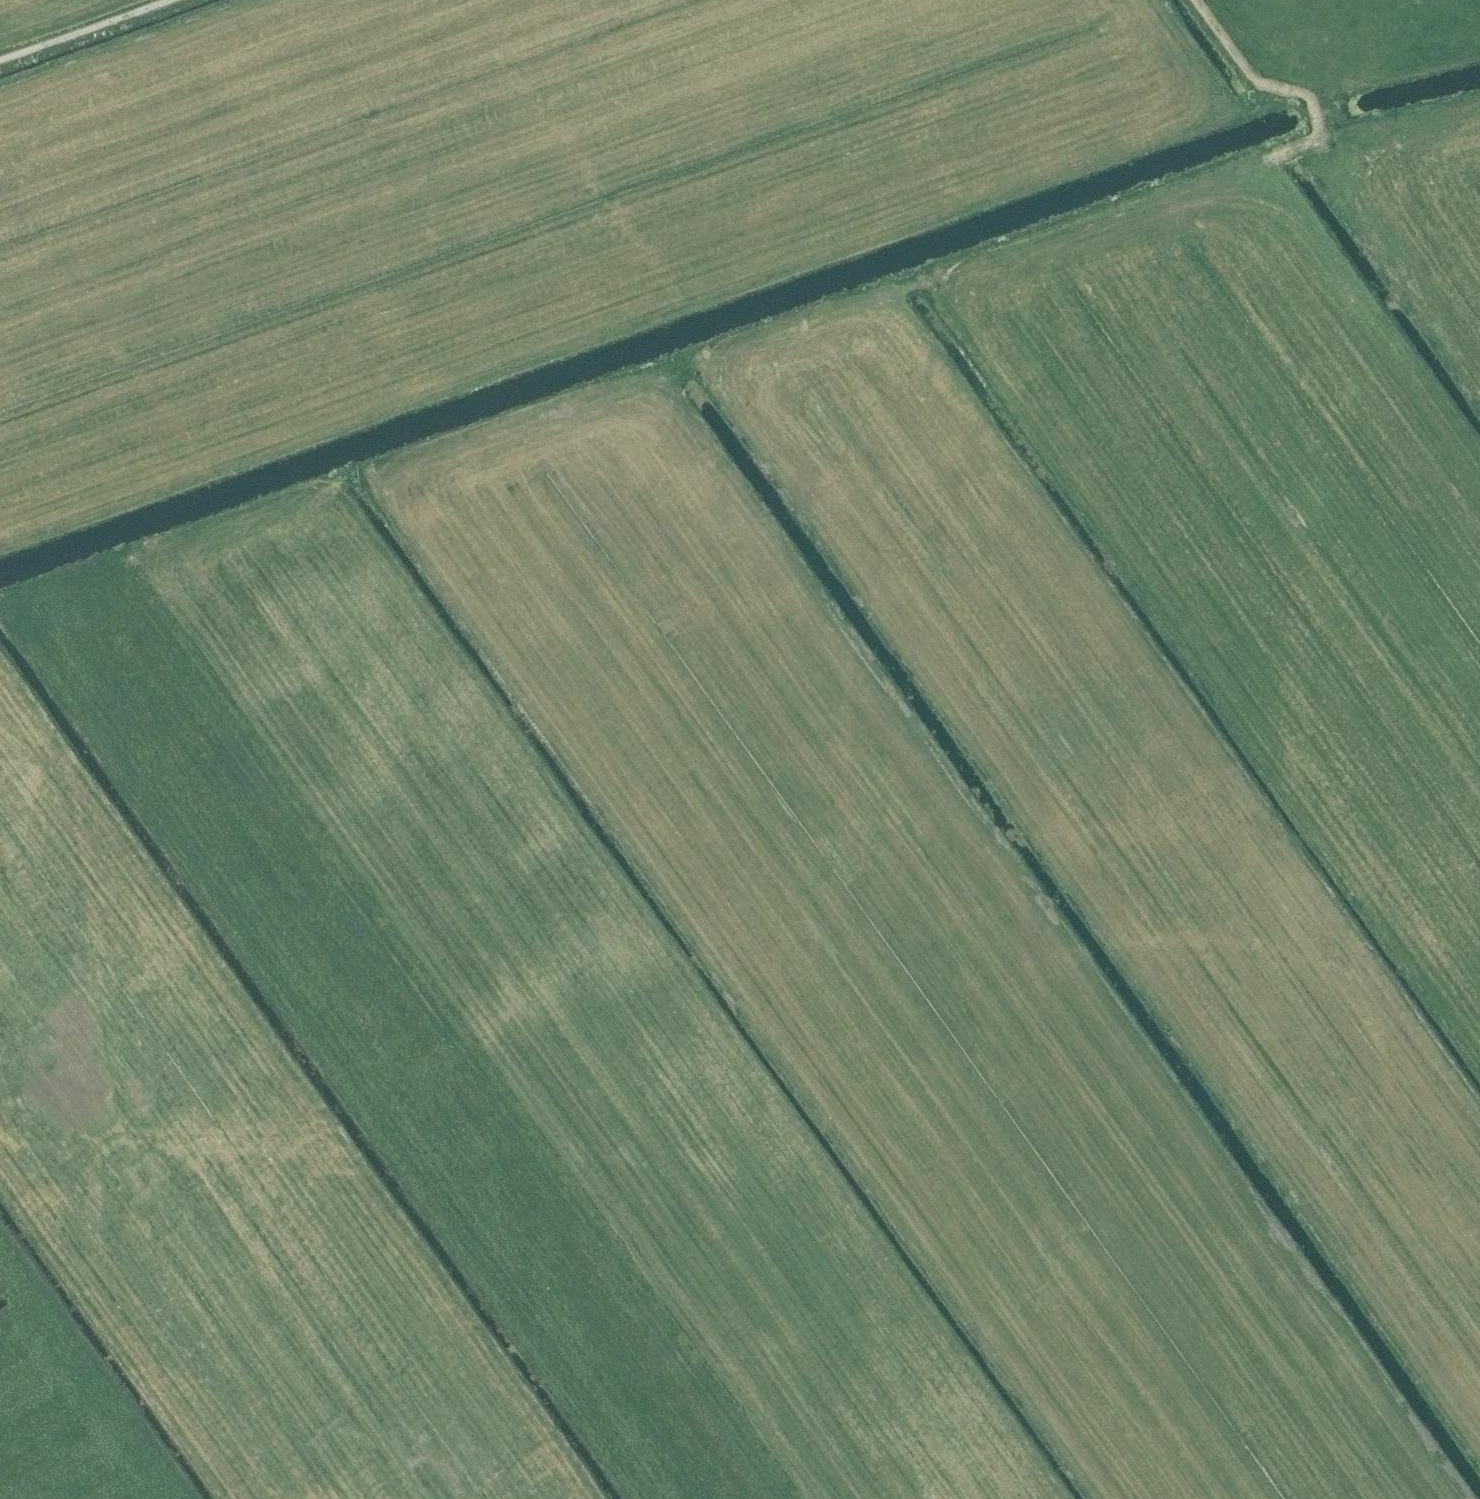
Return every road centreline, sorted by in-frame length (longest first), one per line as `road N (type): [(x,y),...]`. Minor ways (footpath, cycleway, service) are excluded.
road 1 (track): [(1194,0),(1251,81),(1306,98),(1317,112),(1321,129),(1313,144),(1276,162)]
road 2 (track): [(183,0),(0,65)]

